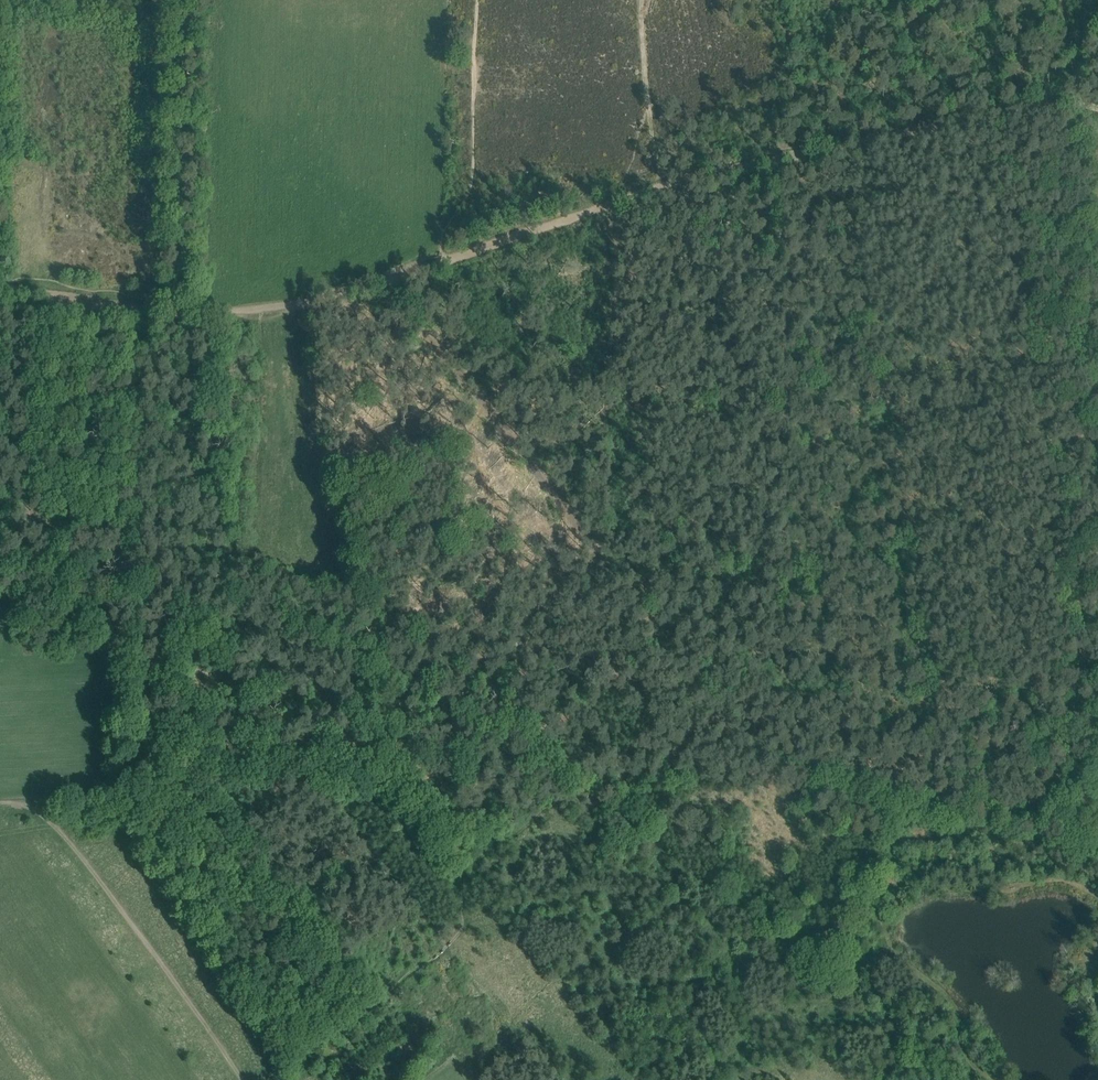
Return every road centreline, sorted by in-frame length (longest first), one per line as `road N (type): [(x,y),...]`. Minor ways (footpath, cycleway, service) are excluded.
road 1 (track): [(0,294),(269,317),(665,189)]
road 2 (track): [(1097,109),(991,110),(665,189)]
road 3 (track): [(0,807),(33,805),(48,814),(246,1079)]

